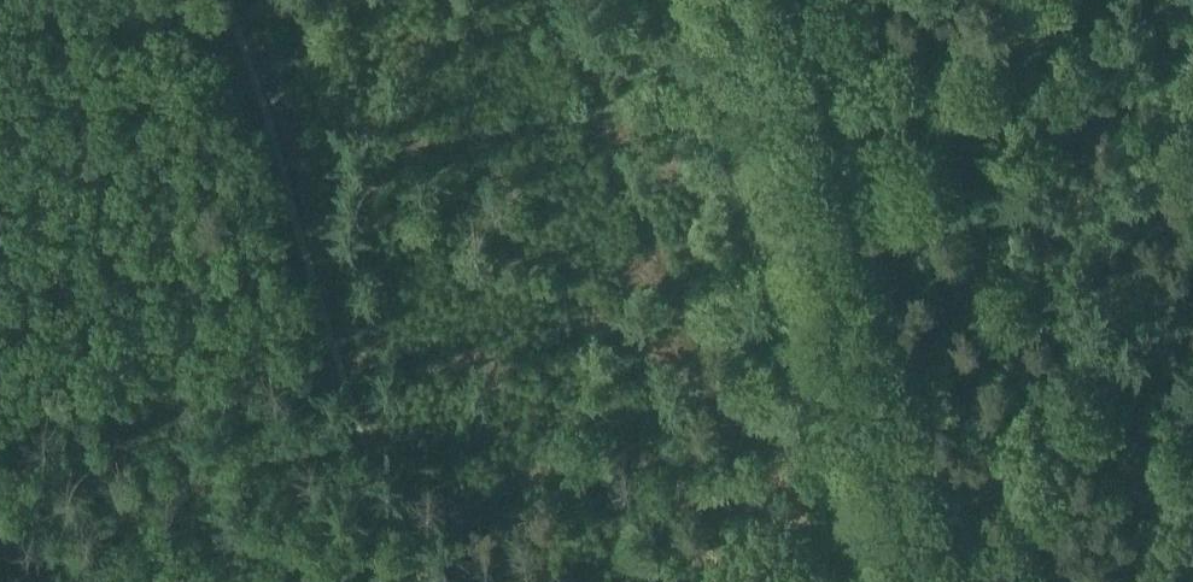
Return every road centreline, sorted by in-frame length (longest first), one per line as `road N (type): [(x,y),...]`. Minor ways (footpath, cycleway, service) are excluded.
road 1 (track): [(927,581),(739,0)]

